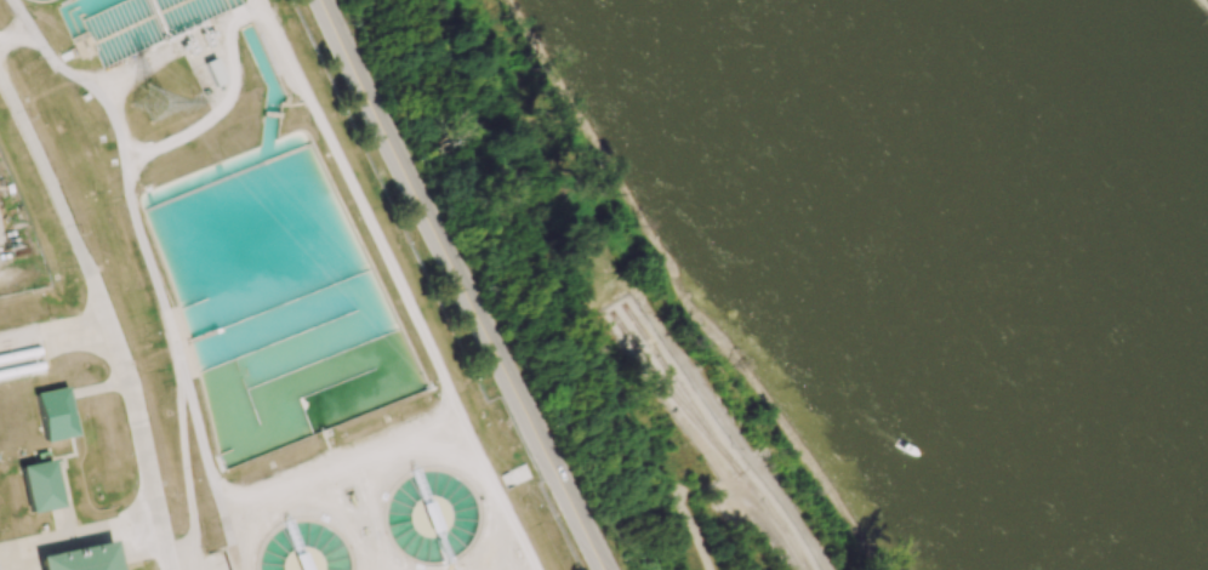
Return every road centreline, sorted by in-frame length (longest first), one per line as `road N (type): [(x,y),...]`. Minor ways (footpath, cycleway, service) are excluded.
road 1 (secondary): [(604,569),(323,0)]

